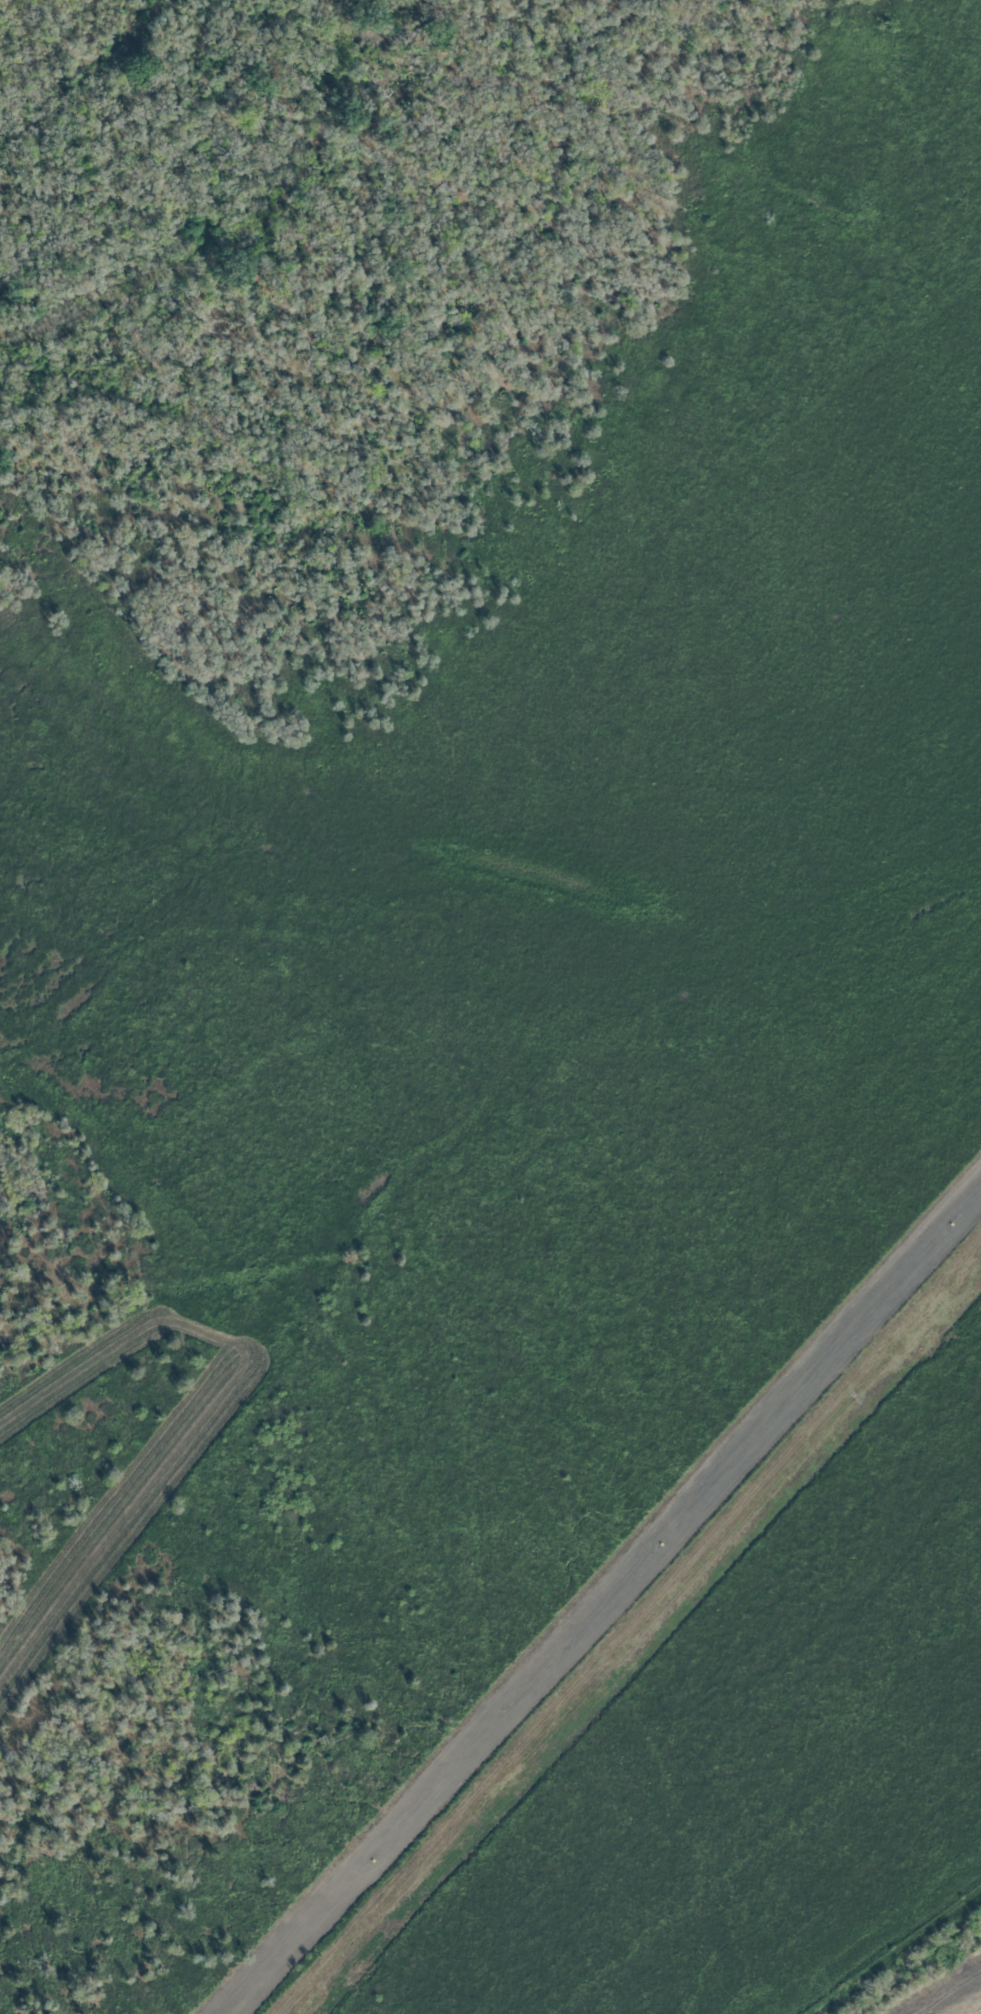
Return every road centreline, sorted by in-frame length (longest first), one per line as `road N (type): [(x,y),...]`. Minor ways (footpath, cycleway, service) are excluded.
road 1 (track): [(980,1262),(303,2013)]

